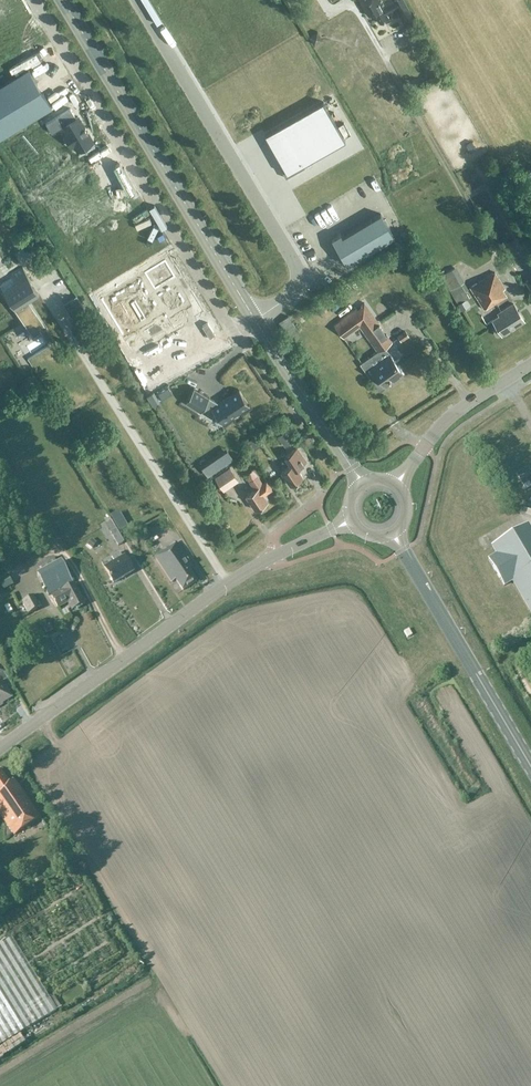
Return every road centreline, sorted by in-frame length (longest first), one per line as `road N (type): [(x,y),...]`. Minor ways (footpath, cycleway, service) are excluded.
road 1 (unclassified): [(241,332),(234,333),(33,0)]
road 2 (unclassified): [(256,321),(292,292),(297,269),(137,0)]
road 3 (primary): [(256,321),(63,0)]
road 4 (tertiary): [(0,750),(271,559)]
road 5 (primary): [(530,767),(393,533)]
road 6 (track): [(0,462),(125,659)]
road 7 (primary): [(362,484),(256,321)]
road 8 (tertiary): [(396,485),(450,418),(530,364)]

